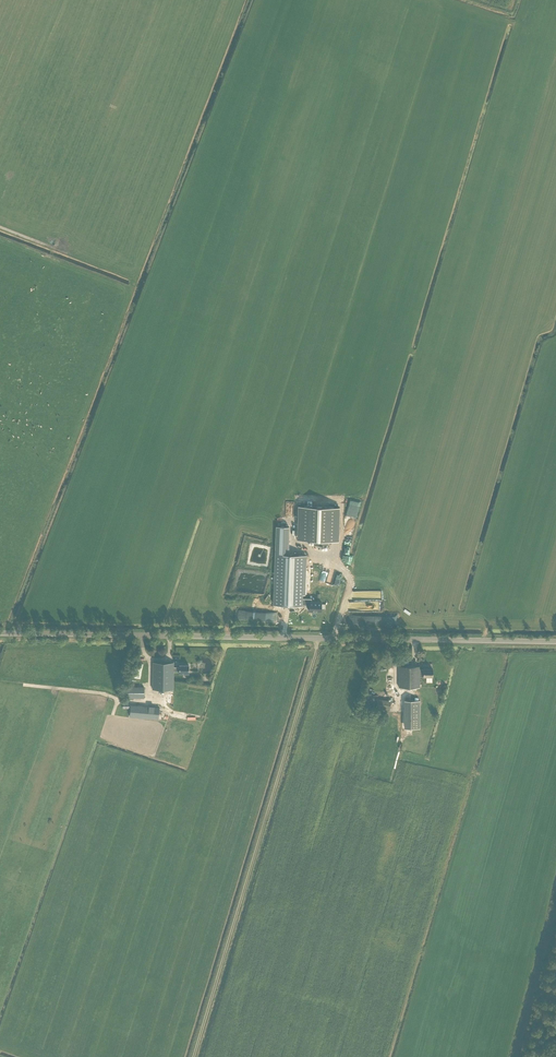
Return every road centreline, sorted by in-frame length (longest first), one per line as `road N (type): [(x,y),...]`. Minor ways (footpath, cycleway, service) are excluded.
road 1 (unclassified): [(0,634),(555,642)]

